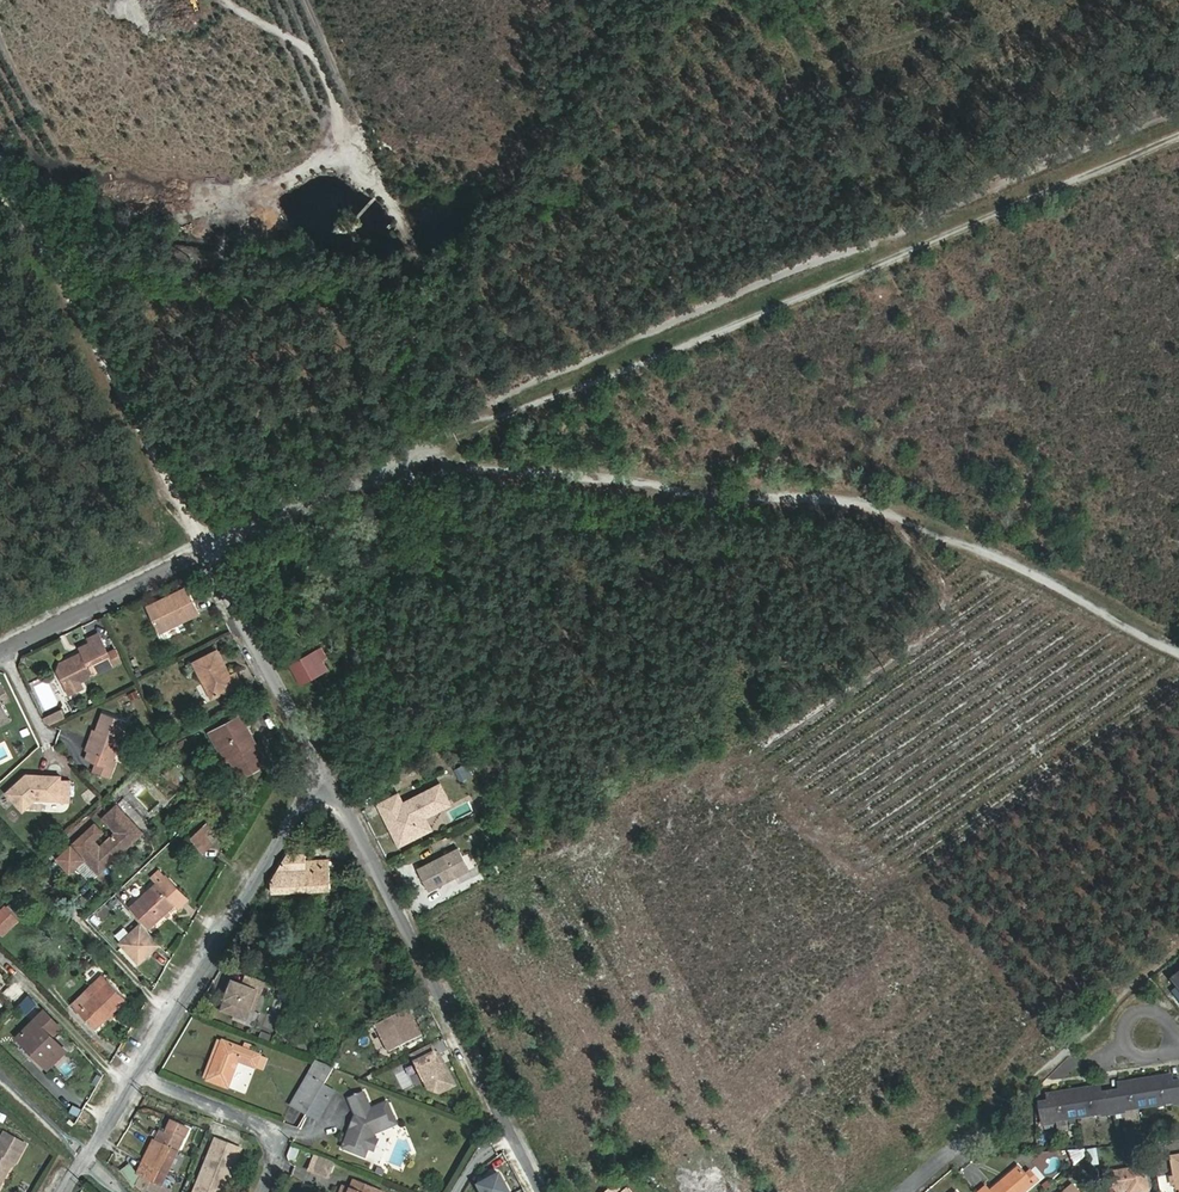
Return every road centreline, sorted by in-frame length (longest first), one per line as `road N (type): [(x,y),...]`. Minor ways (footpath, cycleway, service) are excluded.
road 1 (track): [(0,154),(209,547),(1178,122)]
road 2 (track): [(1178,653),(976,543),(862,495),(399,464)]
road 3 (residential): [(65,1191),(322,772)]
road 4 (residential): [(322,772),(209,547),(0,650)]
road 5 (residential): [(538,1191),(322,772)]
road 6 (track): [(1178,948),(955,1148)]
road 7 (track): [(791,0),(832,77),(878,254)]

